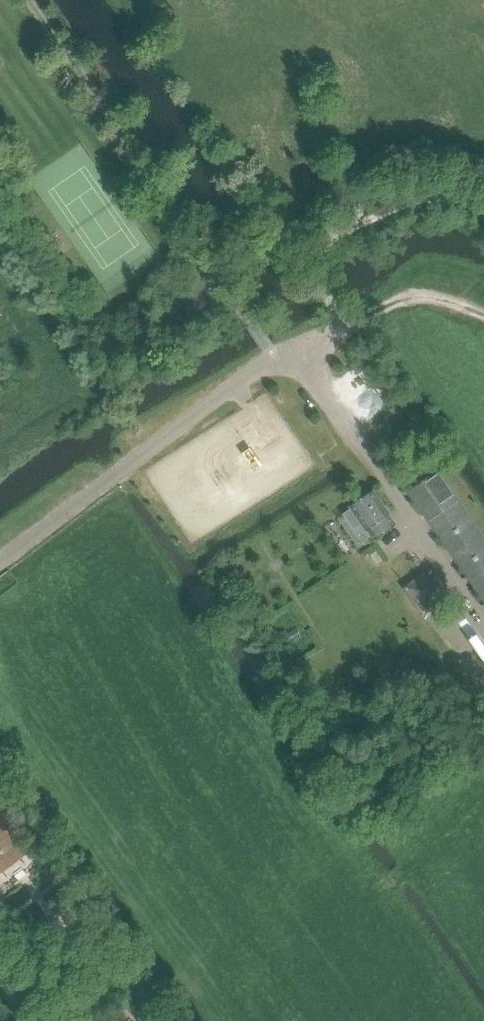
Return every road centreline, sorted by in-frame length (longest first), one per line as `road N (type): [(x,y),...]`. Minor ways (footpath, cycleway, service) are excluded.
road 1 (track): [(278,363),(33,0)]

